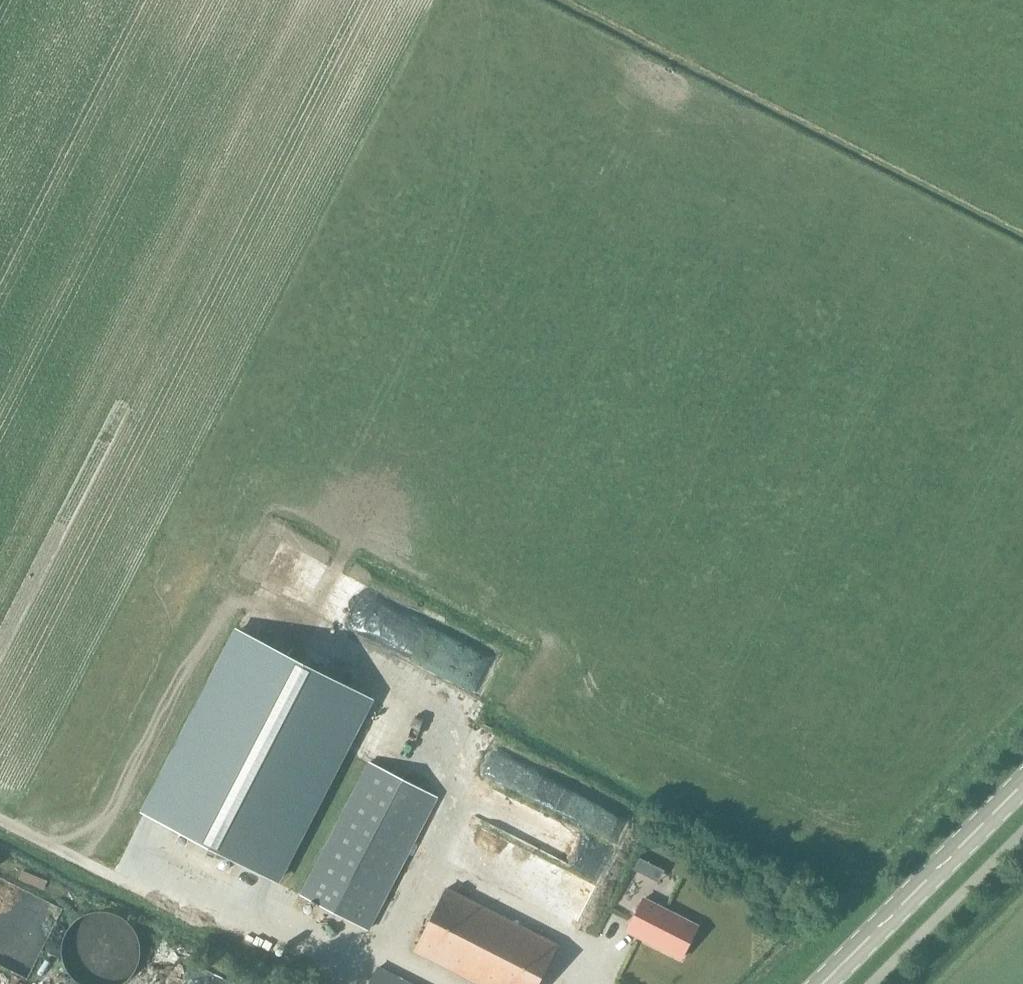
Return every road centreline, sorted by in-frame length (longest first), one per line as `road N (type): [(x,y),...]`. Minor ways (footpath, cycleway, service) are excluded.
road 1 (secondary): [(824,983),(1022,784)]

